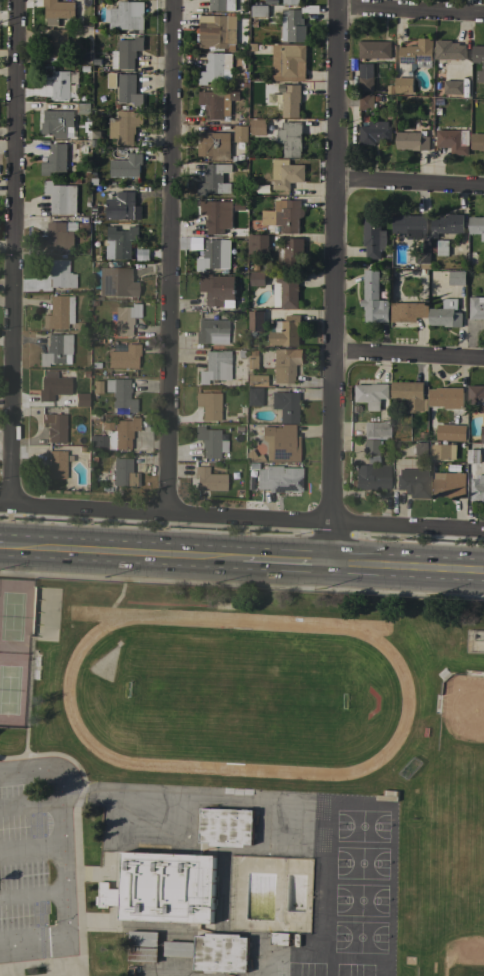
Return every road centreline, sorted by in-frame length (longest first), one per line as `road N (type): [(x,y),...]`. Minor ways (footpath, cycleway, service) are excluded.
road 1 (residential): [(333,0),(325,567)]
road 2 (residential): [(165,512),(172,0)]
road 3 (residential): [(9,502),(14,0)]
road 4 (residential): [(0,502),(483,531)]
road 5 (primary): [(0,548),(240,562)]
road 6 (primary): [(325,567),(483,577)]
road 7 (residential): [(328,351),(483,360)]
road 8 (residential): [(331,180),(483,189)]
road 9 (residential): [(333,3),(483,12)]

